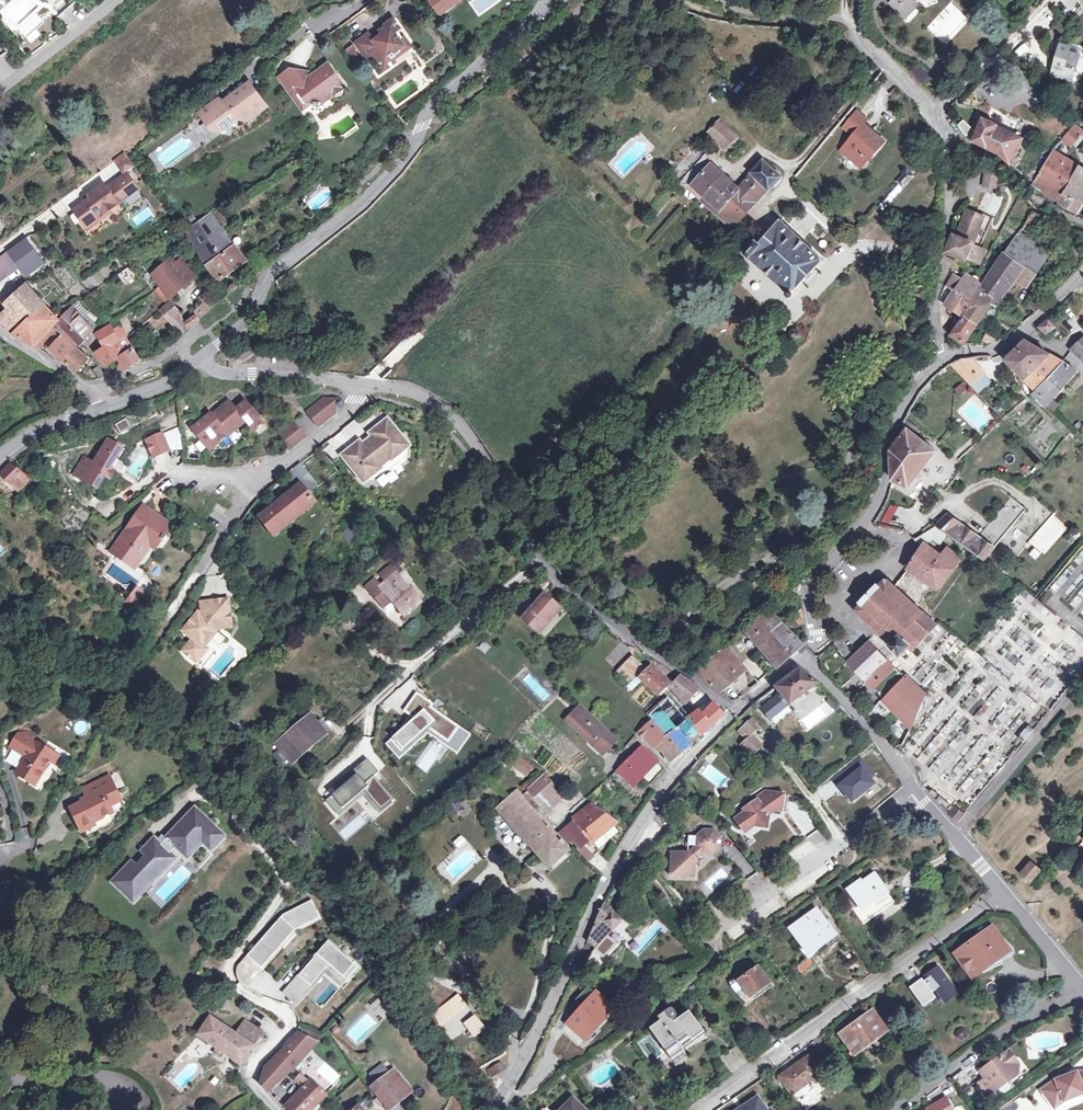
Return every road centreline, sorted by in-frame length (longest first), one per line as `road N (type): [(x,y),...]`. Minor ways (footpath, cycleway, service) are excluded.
road 1 (unclassified): [(200,364),(252,314),(273,275),(360,208),(411,153),(433,101),(538,15),(545,0)]
road 2 (residential): [(368,383),(415,392),(450,411),(549,574),(730,714)]
road 3 (tertiary): [(730,714),(675,769),(620,852),(516,1079),(480,1109)]
road 4 (residential): [(1003,891),(701,1109)]
road 5 (tertiary): [(944,357),(902,410),(883,496),(812,583),(815,644),(804,656)]
road 6 (residential): [(935,113),(952,159),(940,268),(944,357)]
road 7 (residential): [(724,923),(918,790)]
road 8 (residential): [(905,1109),(1082,982)]
road 9 (residential): [(252,282),(242,303),(176,352),(88,384)]
road 10 (residential): [(918,790),(804,656)]
road 11 (residential): [(171,615),(262,470)]
road 12 (residential): [(200,364),(231,375),(368,383)]
road 13 (residential): [(935,113),(1046,0)]
road 14 (residential): [(0,93),(121,0)]
road 15 (residential): [(0,1074),(103,1084),(138,1109)]
road 16 (residential): [(859,0),(861,40),(935,113)]
road 17 (residential): [(262,470),(310,447),(368,383)]
road 18 (residential): [(1003,891),(918,790)]
road 19 (unclassified): [(0,458),(35,431),(113,404)]

